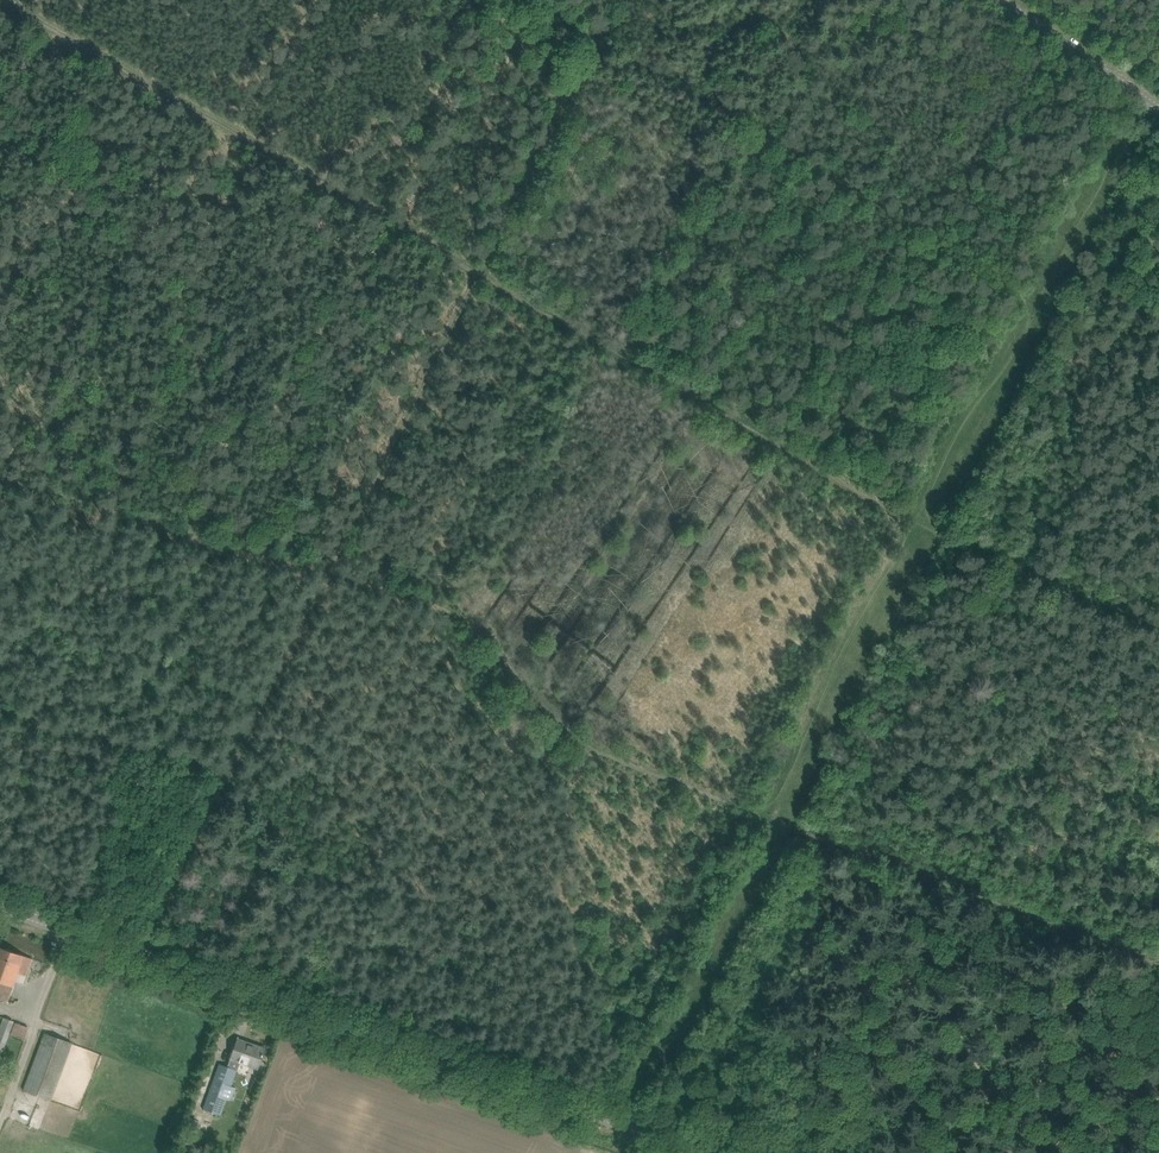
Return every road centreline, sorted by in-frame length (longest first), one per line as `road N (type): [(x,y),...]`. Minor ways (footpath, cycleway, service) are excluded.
road 1 (track): [(919,529),(0,2)]
road 2 (track): [(594,33),(134,952)]
road 3 (track): [(1158,968),(583,745),(445,599),(331,565)]
road 4 (tertiary): [(708,1152),(0,905)]
road 5 (track): [(1026,289),(594,33)]
road 6 (track): [(777,820),(919,529)]
road 7 (track): [(919,529),(1026,289)]
road 8 (track): [(1026,289),(1125,122)]
road 9 (unclassified): [(1158,108),(1003,0)]

